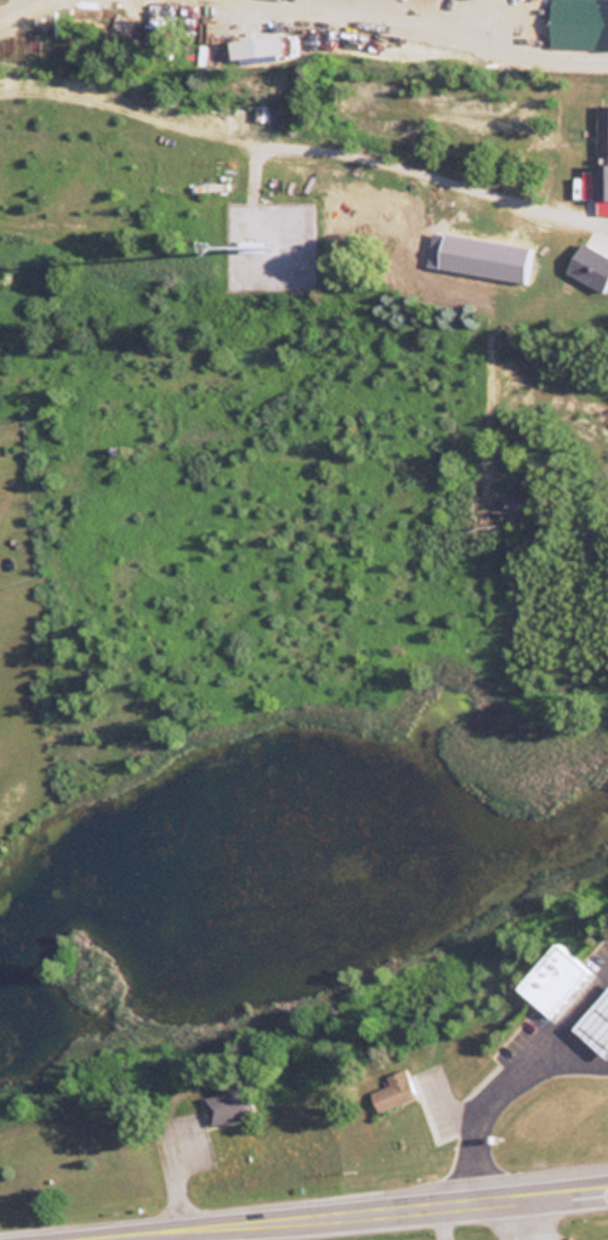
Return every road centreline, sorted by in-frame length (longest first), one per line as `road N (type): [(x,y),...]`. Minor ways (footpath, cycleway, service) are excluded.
road 1 (primary): [(32,1239),(607,1184)]

